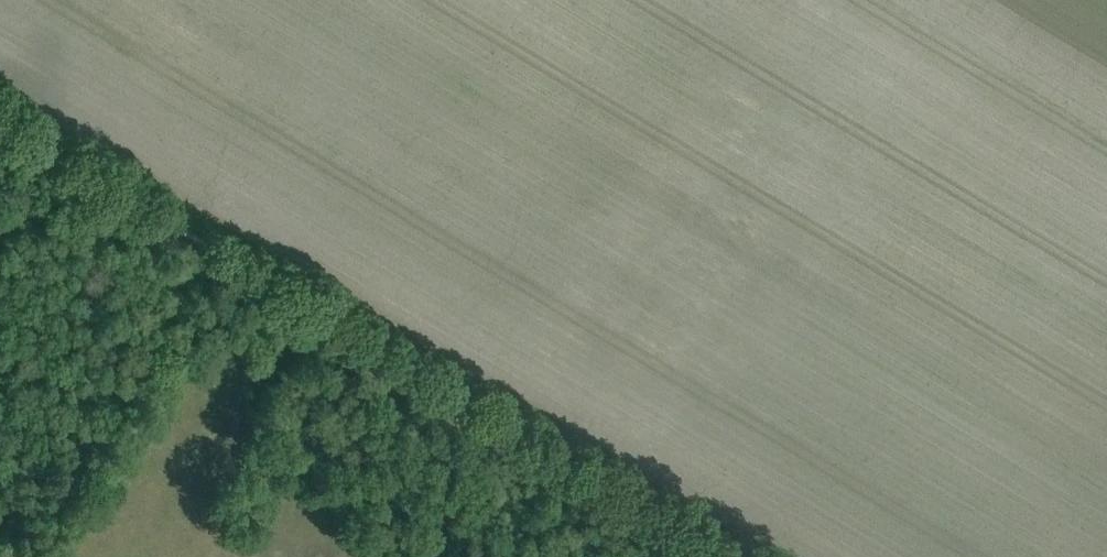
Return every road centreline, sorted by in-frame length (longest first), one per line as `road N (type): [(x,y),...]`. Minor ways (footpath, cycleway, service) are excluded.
road 1 (track): [(699,556),(0,139)]

